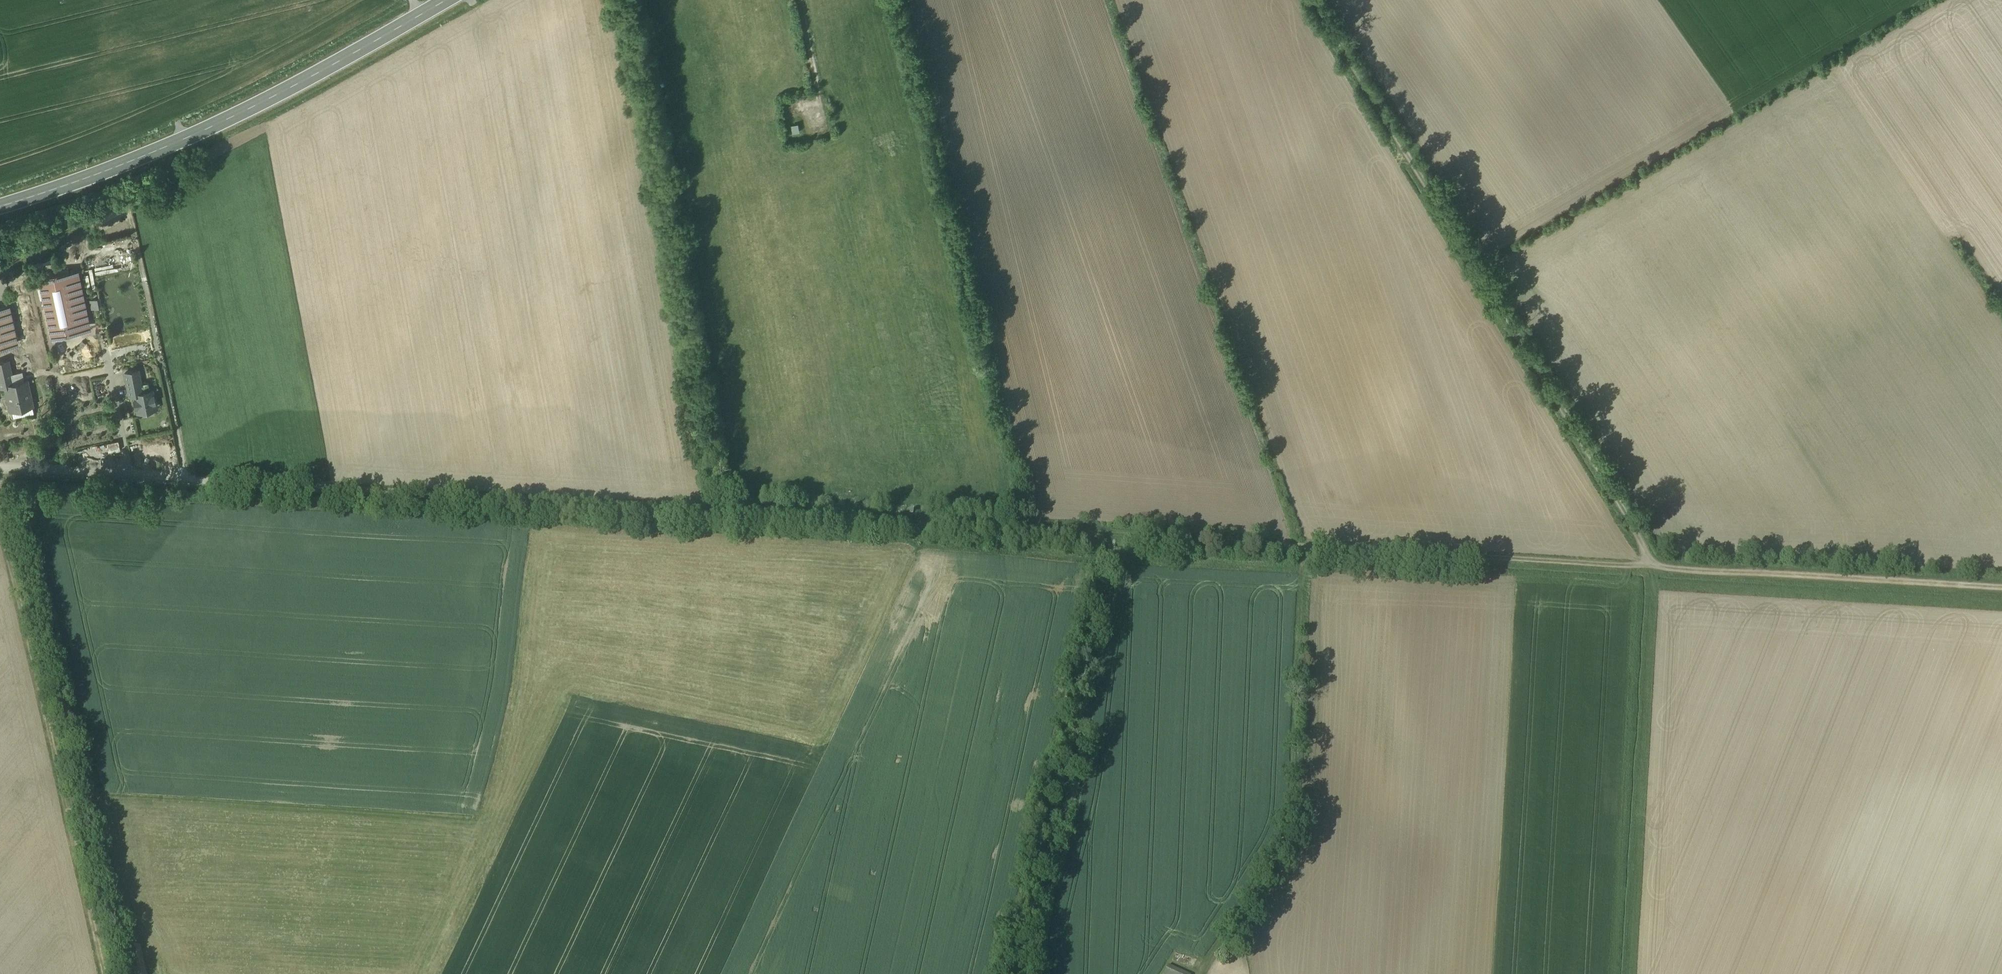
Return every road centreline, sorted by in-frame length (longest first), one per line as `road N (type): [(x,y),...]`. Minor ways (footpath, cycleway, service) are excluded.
road 1 (track): [(2001,586),(655,506),(0,481)]
road 2 (track): [(1649,565),(1314,0)]
road 3 (secondary): [(0,205),(160,148),(445,0)]
road 4 (track): [(0,603),(90,973)]

